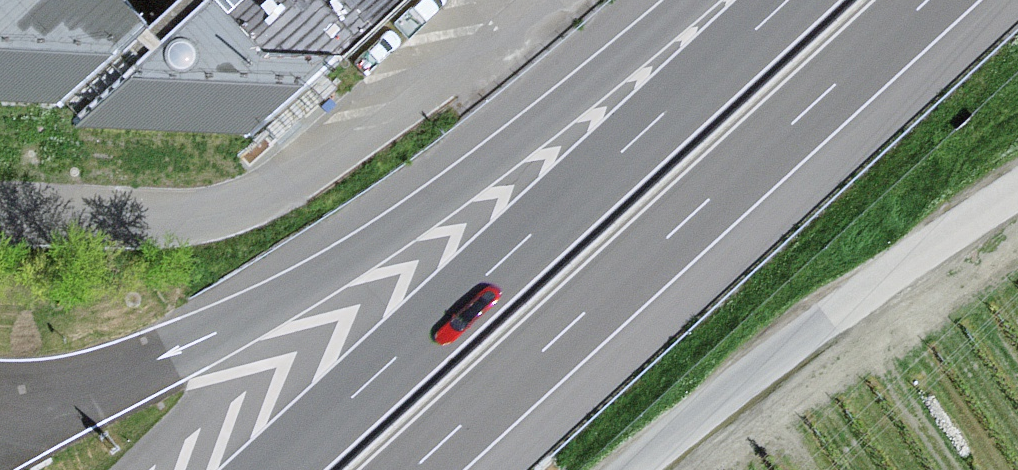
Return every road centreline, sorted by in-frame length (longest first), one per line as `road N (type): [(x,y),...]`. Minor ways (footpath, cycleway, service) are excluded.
road 1 (motorway): [(787,0),(270,469)]
road 2 (motorway): [(413,469),(928,0)]
road 3 (motorway): [(716,0),(437,204),(170,354)]
road 4 (unclassified): [(1017,193),(758,370),(633,469)]

